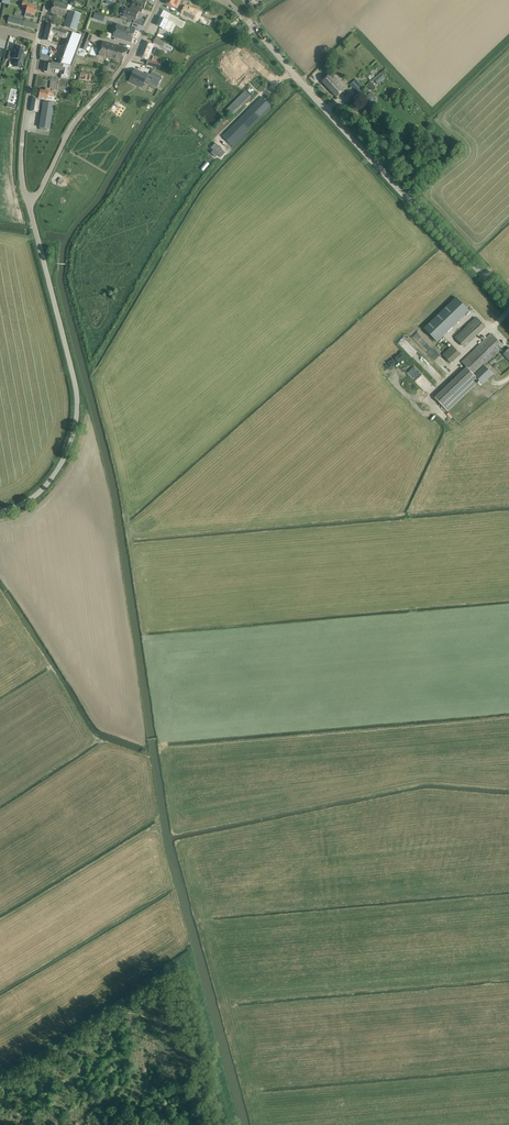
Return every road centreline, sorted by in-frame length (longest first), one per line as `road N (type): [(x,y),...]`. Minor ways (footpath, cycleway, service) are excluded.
road 1 (unclassified): [(508,301),(222,0)]
road 2 (unclassified): [(0,511),(49,482),(75,422),(73,377),(28,202)]
road 3 (unclassified): [(28,202),(22,144),(38,38)]
road 4 (unclassified): [(28,202),(108,87)]

